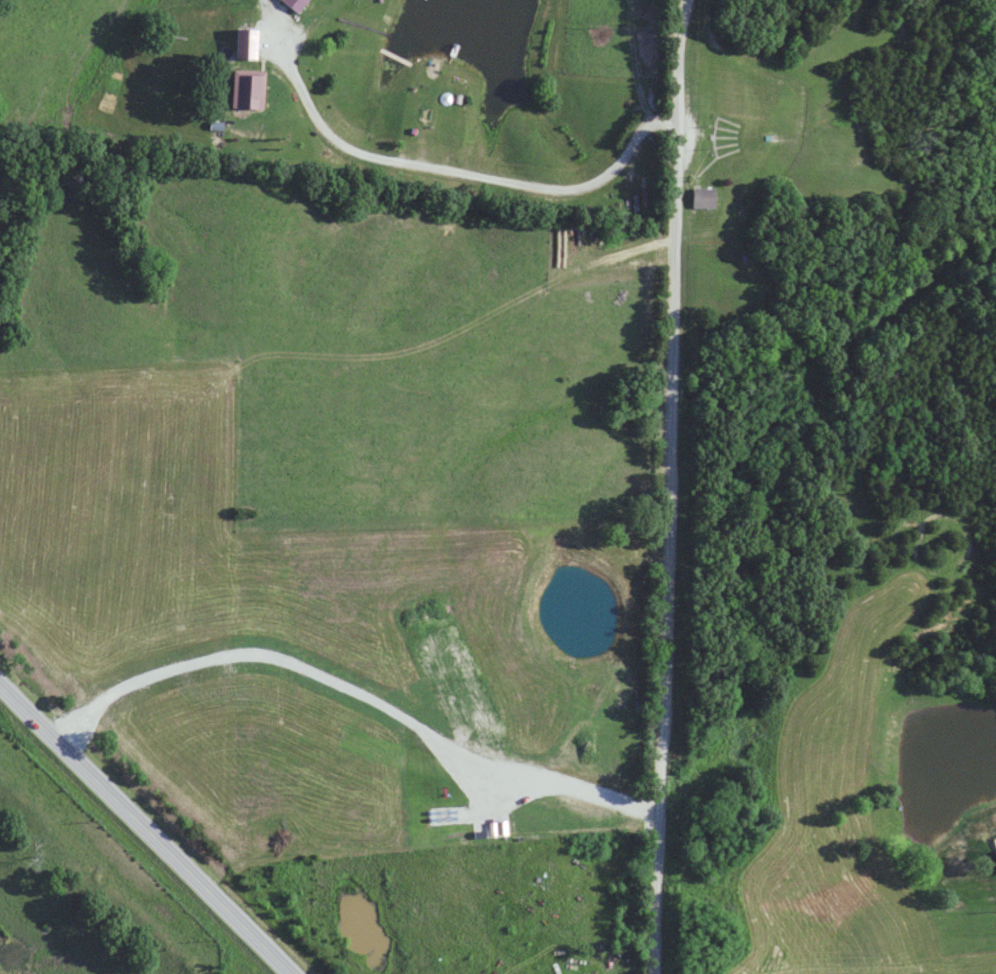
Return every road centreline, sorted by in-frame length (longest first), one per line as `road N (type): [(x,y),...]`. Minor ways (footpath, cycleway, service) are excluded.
road 1 (residential): [(655,973),(688,27),(695,0)]
road 2 (primary): [(296,973),(0,684)]

